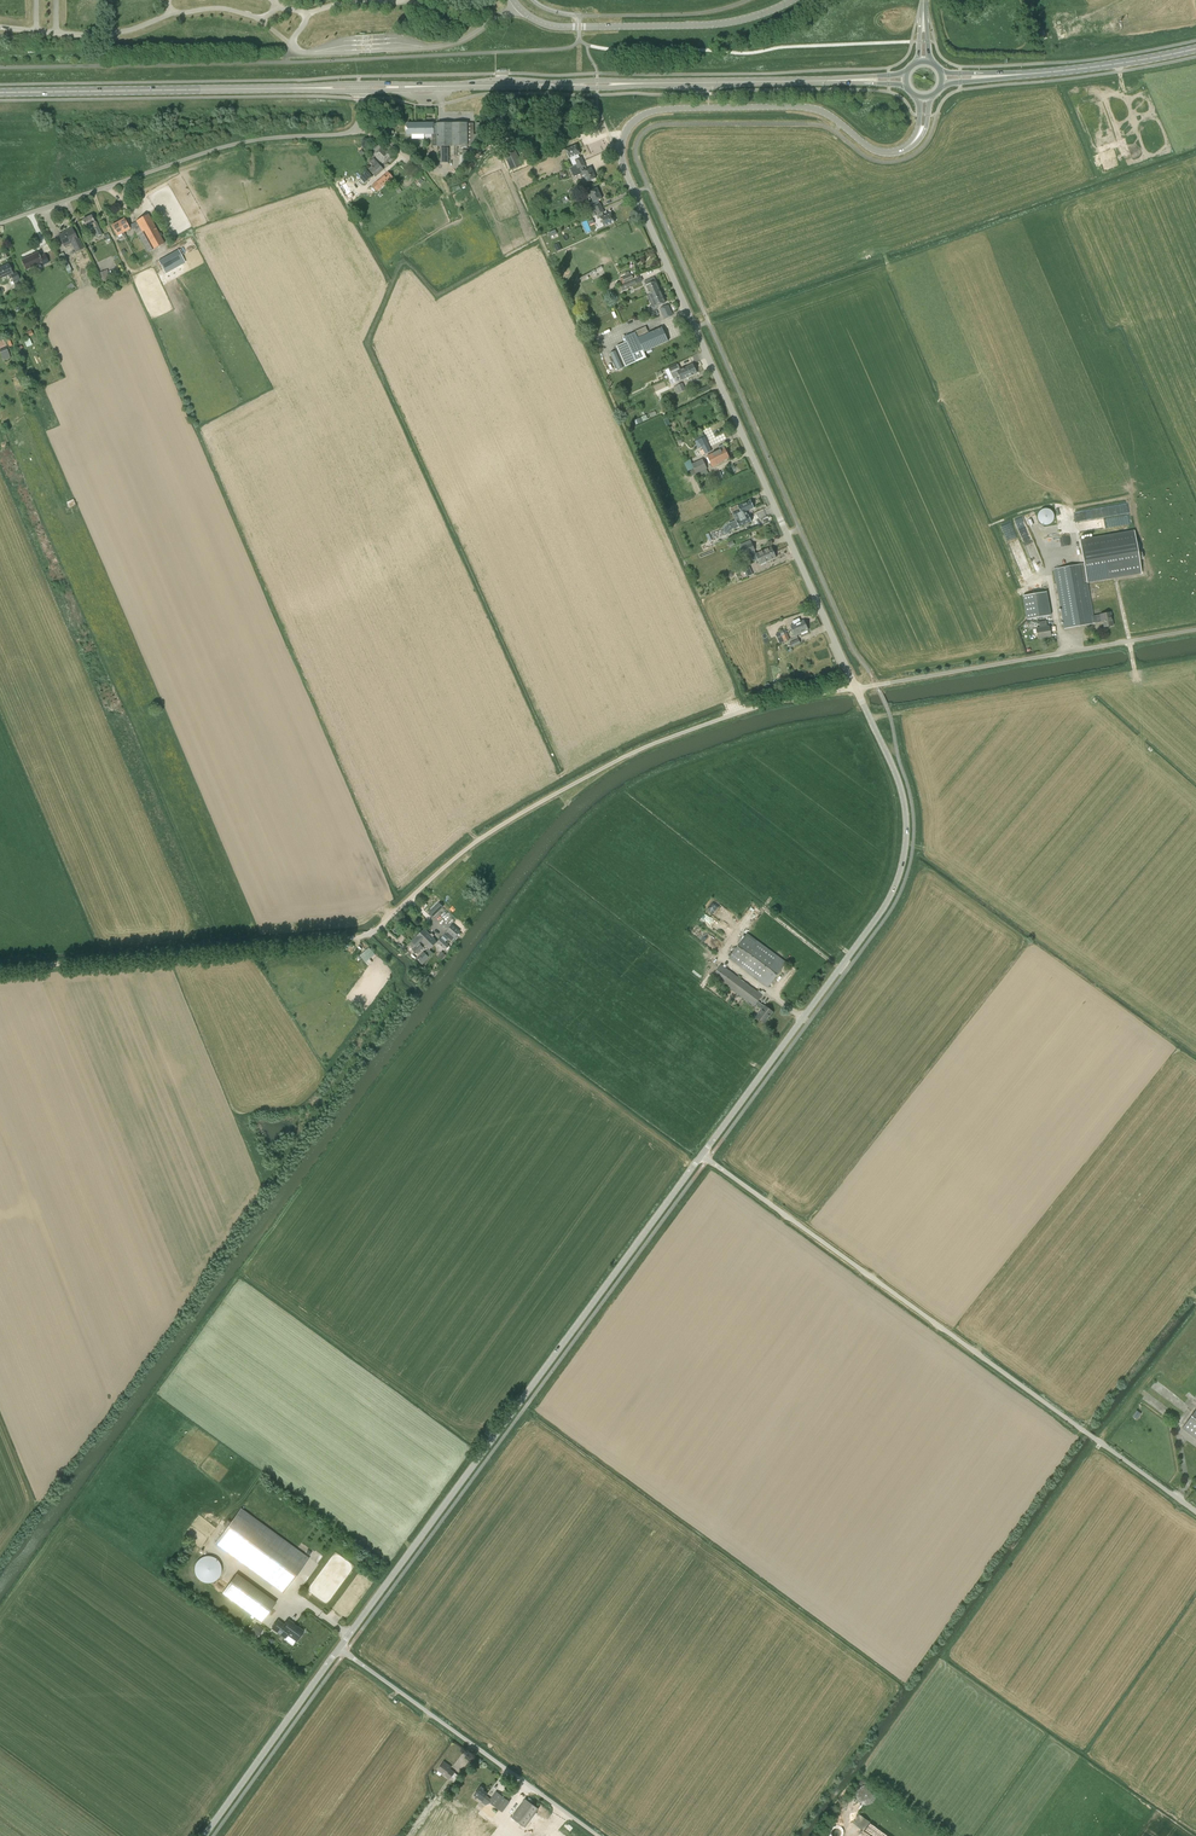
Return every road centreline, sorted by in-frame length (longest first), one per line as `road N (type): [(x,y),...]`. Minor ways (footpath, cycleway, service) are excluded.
road 1 (unclassified): [(0,969),(367,935),(487,834),(622,758),(759,706),(856,688)]
road 2 (tertiary): [(856,688),(621,152),(635,120),(676,108),(811,108),(877,151),(899,151),(916,139)]
road 3 (tertiary): [(339,1648),(702,1154)]
road 4 (unclassified): [(1195,1511),(702,1154)]
road 5 (tertiary): [(702,1154),(882,910),(899,875),(903,796),(856,688)]
road 6 (unclassified): [(0,224),(218,148),(350,132),(359,127),(359,92)]
road 7 (unclassified): [(856,688),(1195,630)]
road 8 (track): [(869,718),(1195,657)]
road 9 (unclassified): [(598,1835),(339,1648)]
road 10 (unclassified): [(793,0),(731,22),(587,27),(548,25),(514,0)]
road 11 (primary): [(0,92),(288,88)]
road 12 (tertiary): [(204,1835),(339,1648)]
road 13 (track): [(812,1835),(941,1658)]
road 14 (primary): [(824,81),(641,83)]
road 15 (primary): [(1019,74),(1195,49)]

